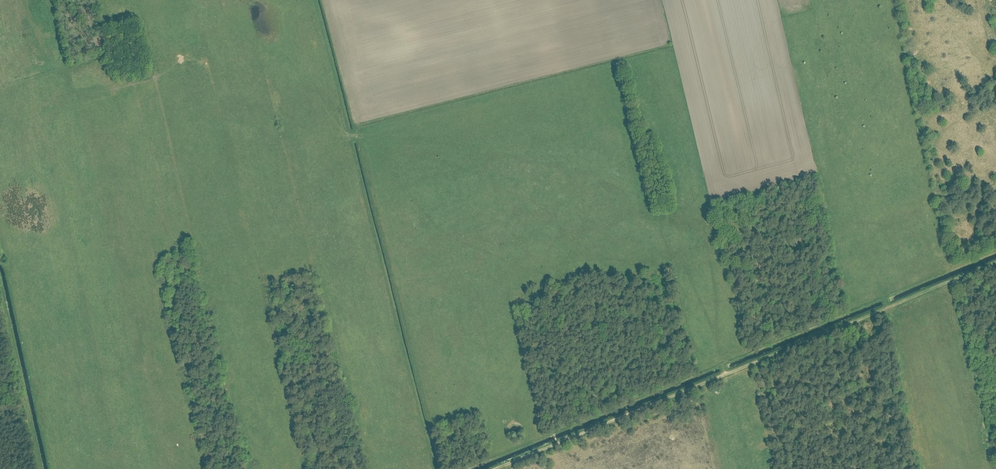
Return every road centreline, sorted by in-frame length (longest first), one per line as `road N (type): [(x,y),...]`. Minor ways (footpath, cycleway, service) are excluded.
road 1 (track): [(496,468),(995,264)]
road 2 (track): [(0,297),(39,468)]

